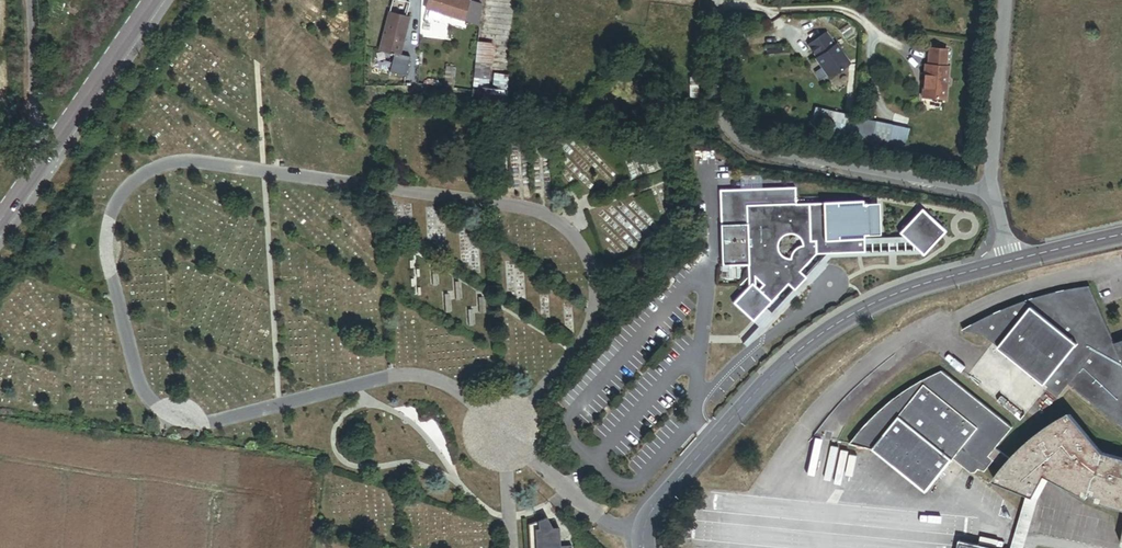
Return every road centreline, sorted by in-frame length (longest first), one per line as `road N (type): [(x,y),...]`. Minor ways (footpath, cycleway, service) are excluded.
road 1 (residential): [(645,547),(656,503),(793,356),(880,300),(1011,261)]
road 2 (residential): [(989,188),(751,149),(733,138),(716,80),(716,0)]
road 3 (residential): [(989,188),(1005,0)]
road 4 (primary): [(57,143),(154,0)]
road 5 (residential): [(57,143),(33,115),(28,0)]

